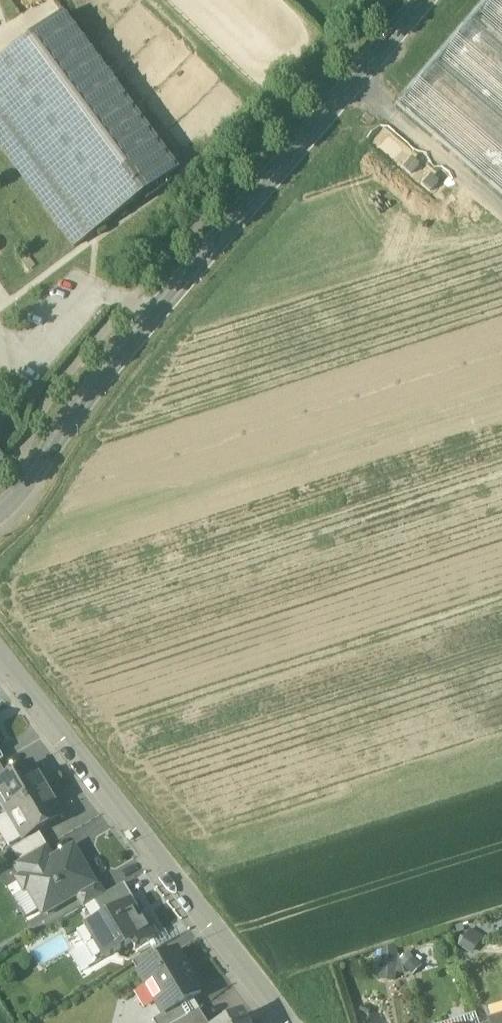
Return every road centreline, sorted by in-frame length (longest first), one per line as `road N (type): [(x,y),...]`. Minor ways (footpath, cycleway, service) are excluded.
road 1 (tertiary): [(422,0),(97,385),(0,514)]
road 2 (residential): [(0,659),(282,1022)]

